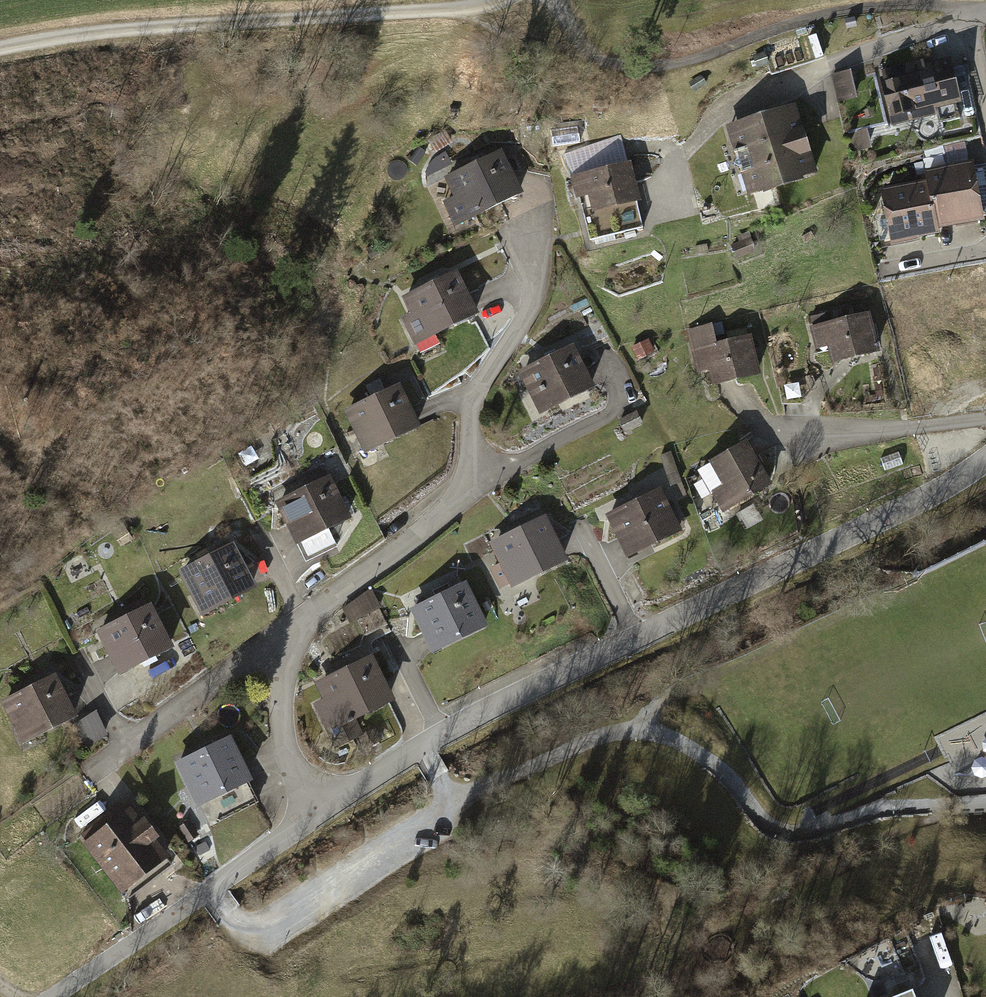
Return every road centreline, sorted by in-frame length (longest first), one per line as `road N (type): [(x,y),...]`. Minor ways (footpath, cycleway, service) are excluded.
road 1 (residential): [(985,459),(902,509),(472,716),(322,811)]
road 2 (residential): [(295,641),(326,602),(474,489),(472,406),(529,307),(533,221)]
road 3 (track): [(465,8),(125,31),(0,50)]
road 4 (track): [(966,6),(832,12),(669,64),(616,65),(593,55)]
road 5 (residential): [(322,811),(50,996)]
road 6 (residential): [(295,641),(247,659),(88,775)]
road 7 (residential): [(322,811),(282,727),(284,674),(295,641)]
road 8 (track): [(593,55),(532,40),(465,8)]

